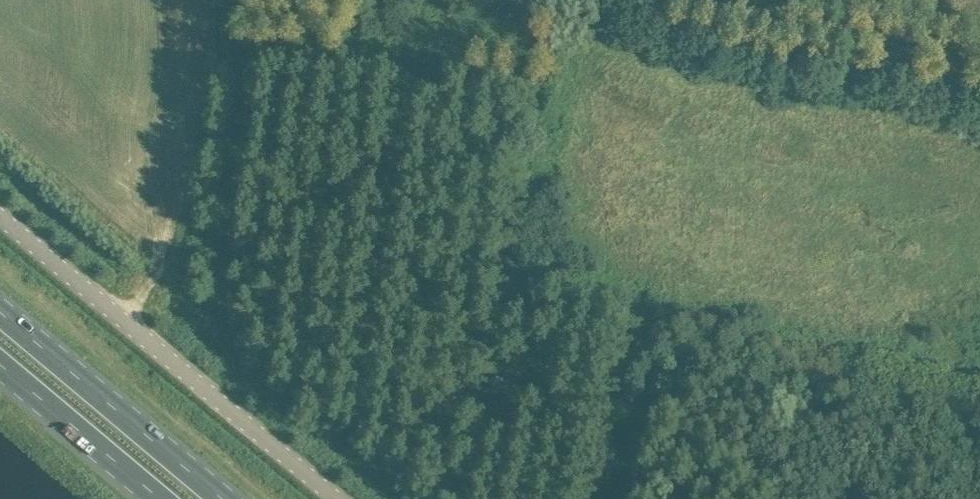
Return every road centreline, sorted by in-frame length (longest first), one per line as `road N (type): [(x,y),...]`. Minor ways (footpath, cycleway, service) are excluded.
road 1 (unclassified): [(0,209),(347,498)]
road 2 (trunk): [(229,498),(0,307)]
road 3 (trunk): [(0,360),(165,498)]

